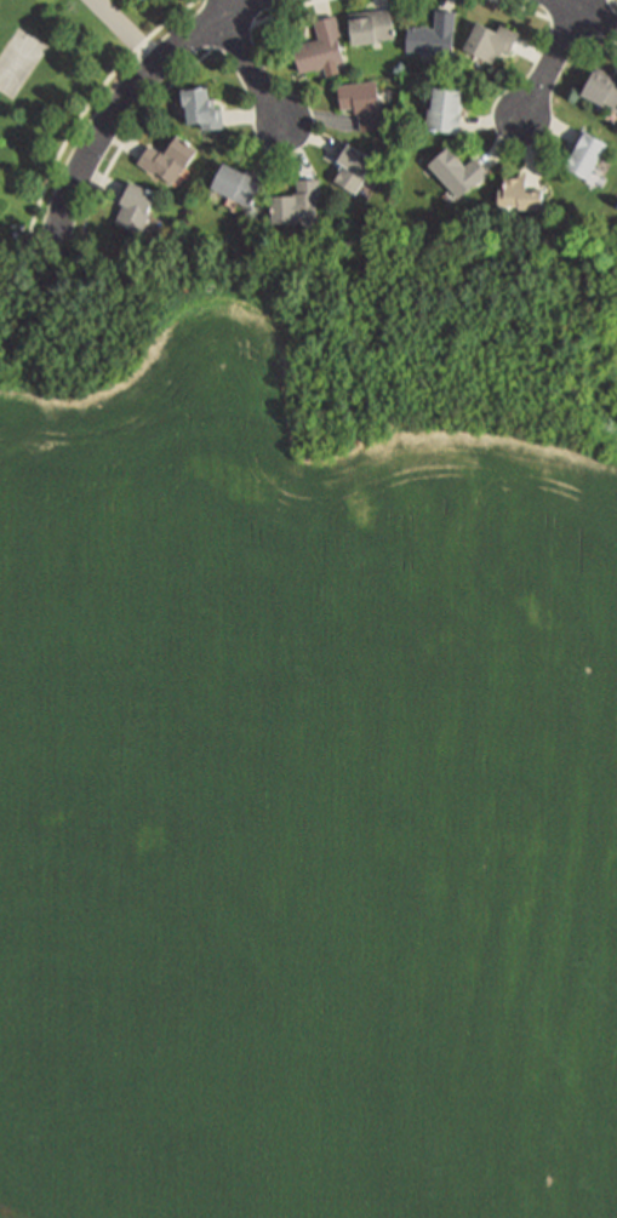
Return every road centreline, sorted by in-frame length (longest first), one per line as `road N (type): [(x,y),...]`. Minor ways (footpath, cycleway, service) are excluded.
road 1 (residential): [(250,0),(210,17),(125,98),(79,170),(52,248)]
road 2 (residential): [(225,10),(286,125)]
road 3 (residential): [(583,7),(524,115)]

